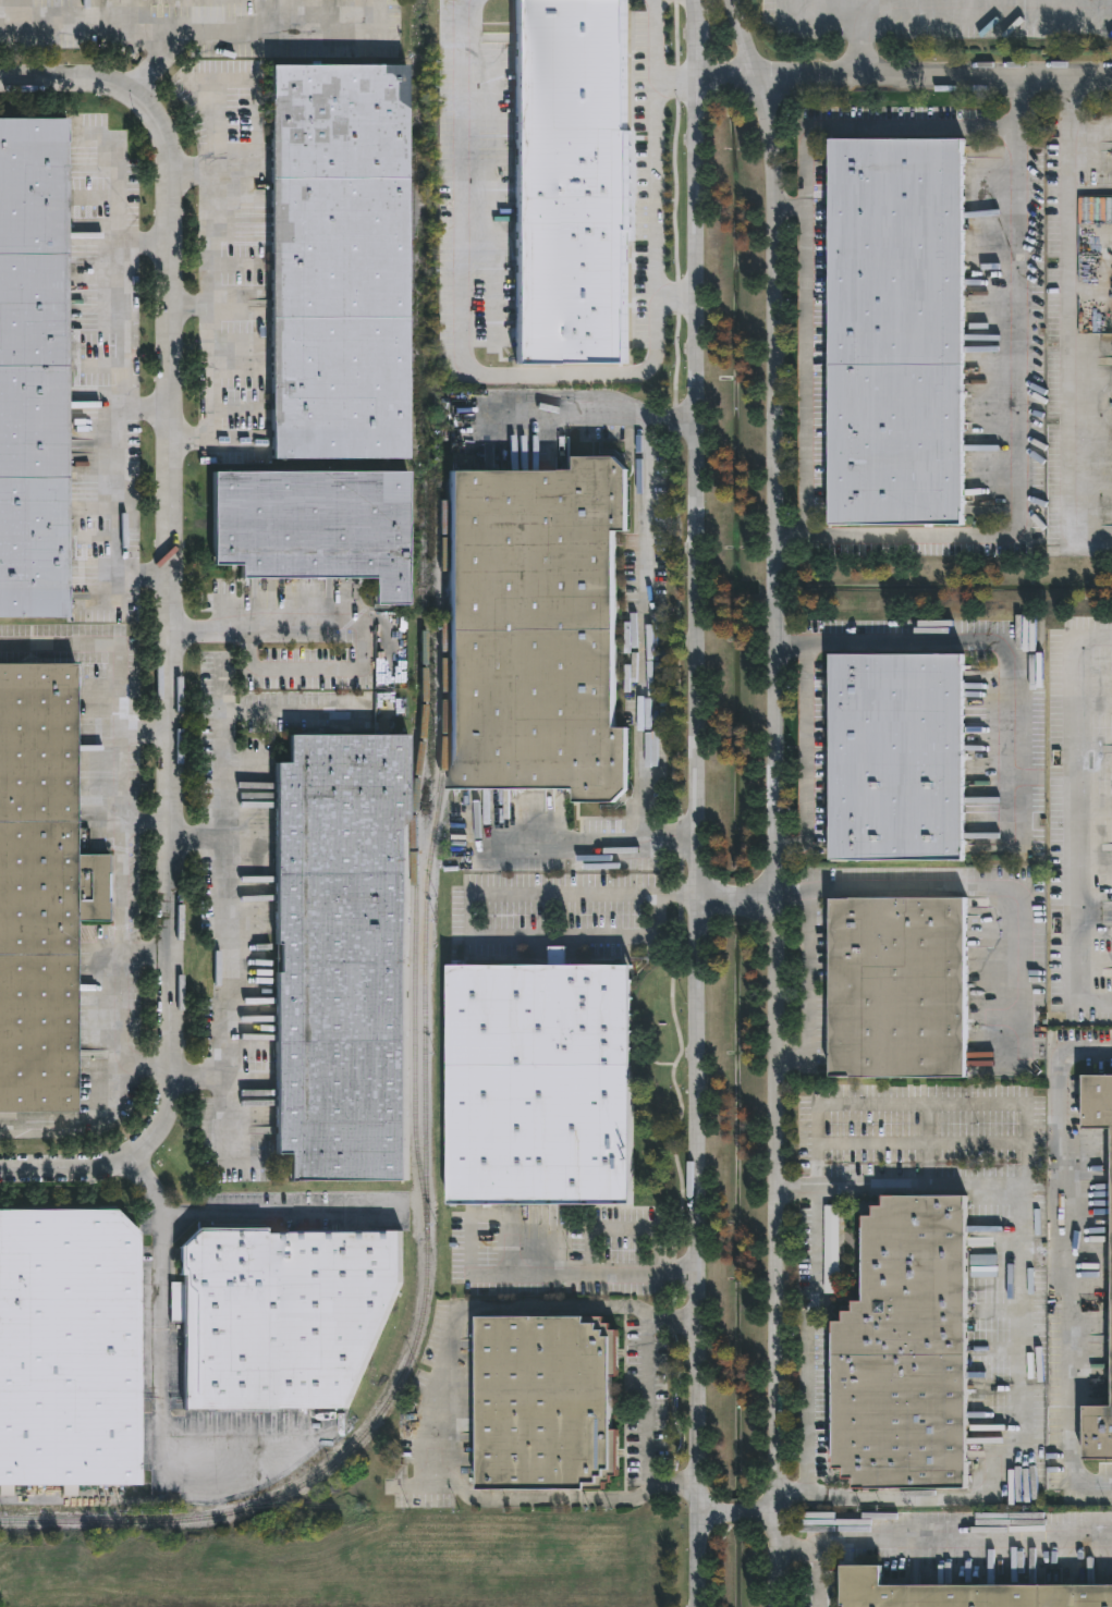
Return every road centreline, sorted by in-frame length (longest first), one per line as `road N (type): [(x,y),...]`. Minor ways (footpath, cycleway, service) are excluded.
road 1 (tertiary): [(779,1606),(779,185),(775,133),(736,0)]
road 2 (tertiary): [(698,0),(704,83),(696,456),(697,1606)]
road 3 (residential): [(0,1178),(121,1173),(144,1158),(179,1091),(169,136),(149,103),(125,88),(91,79),(0,79)]
road 4 (residential): [(704,83),(1111,83)]

